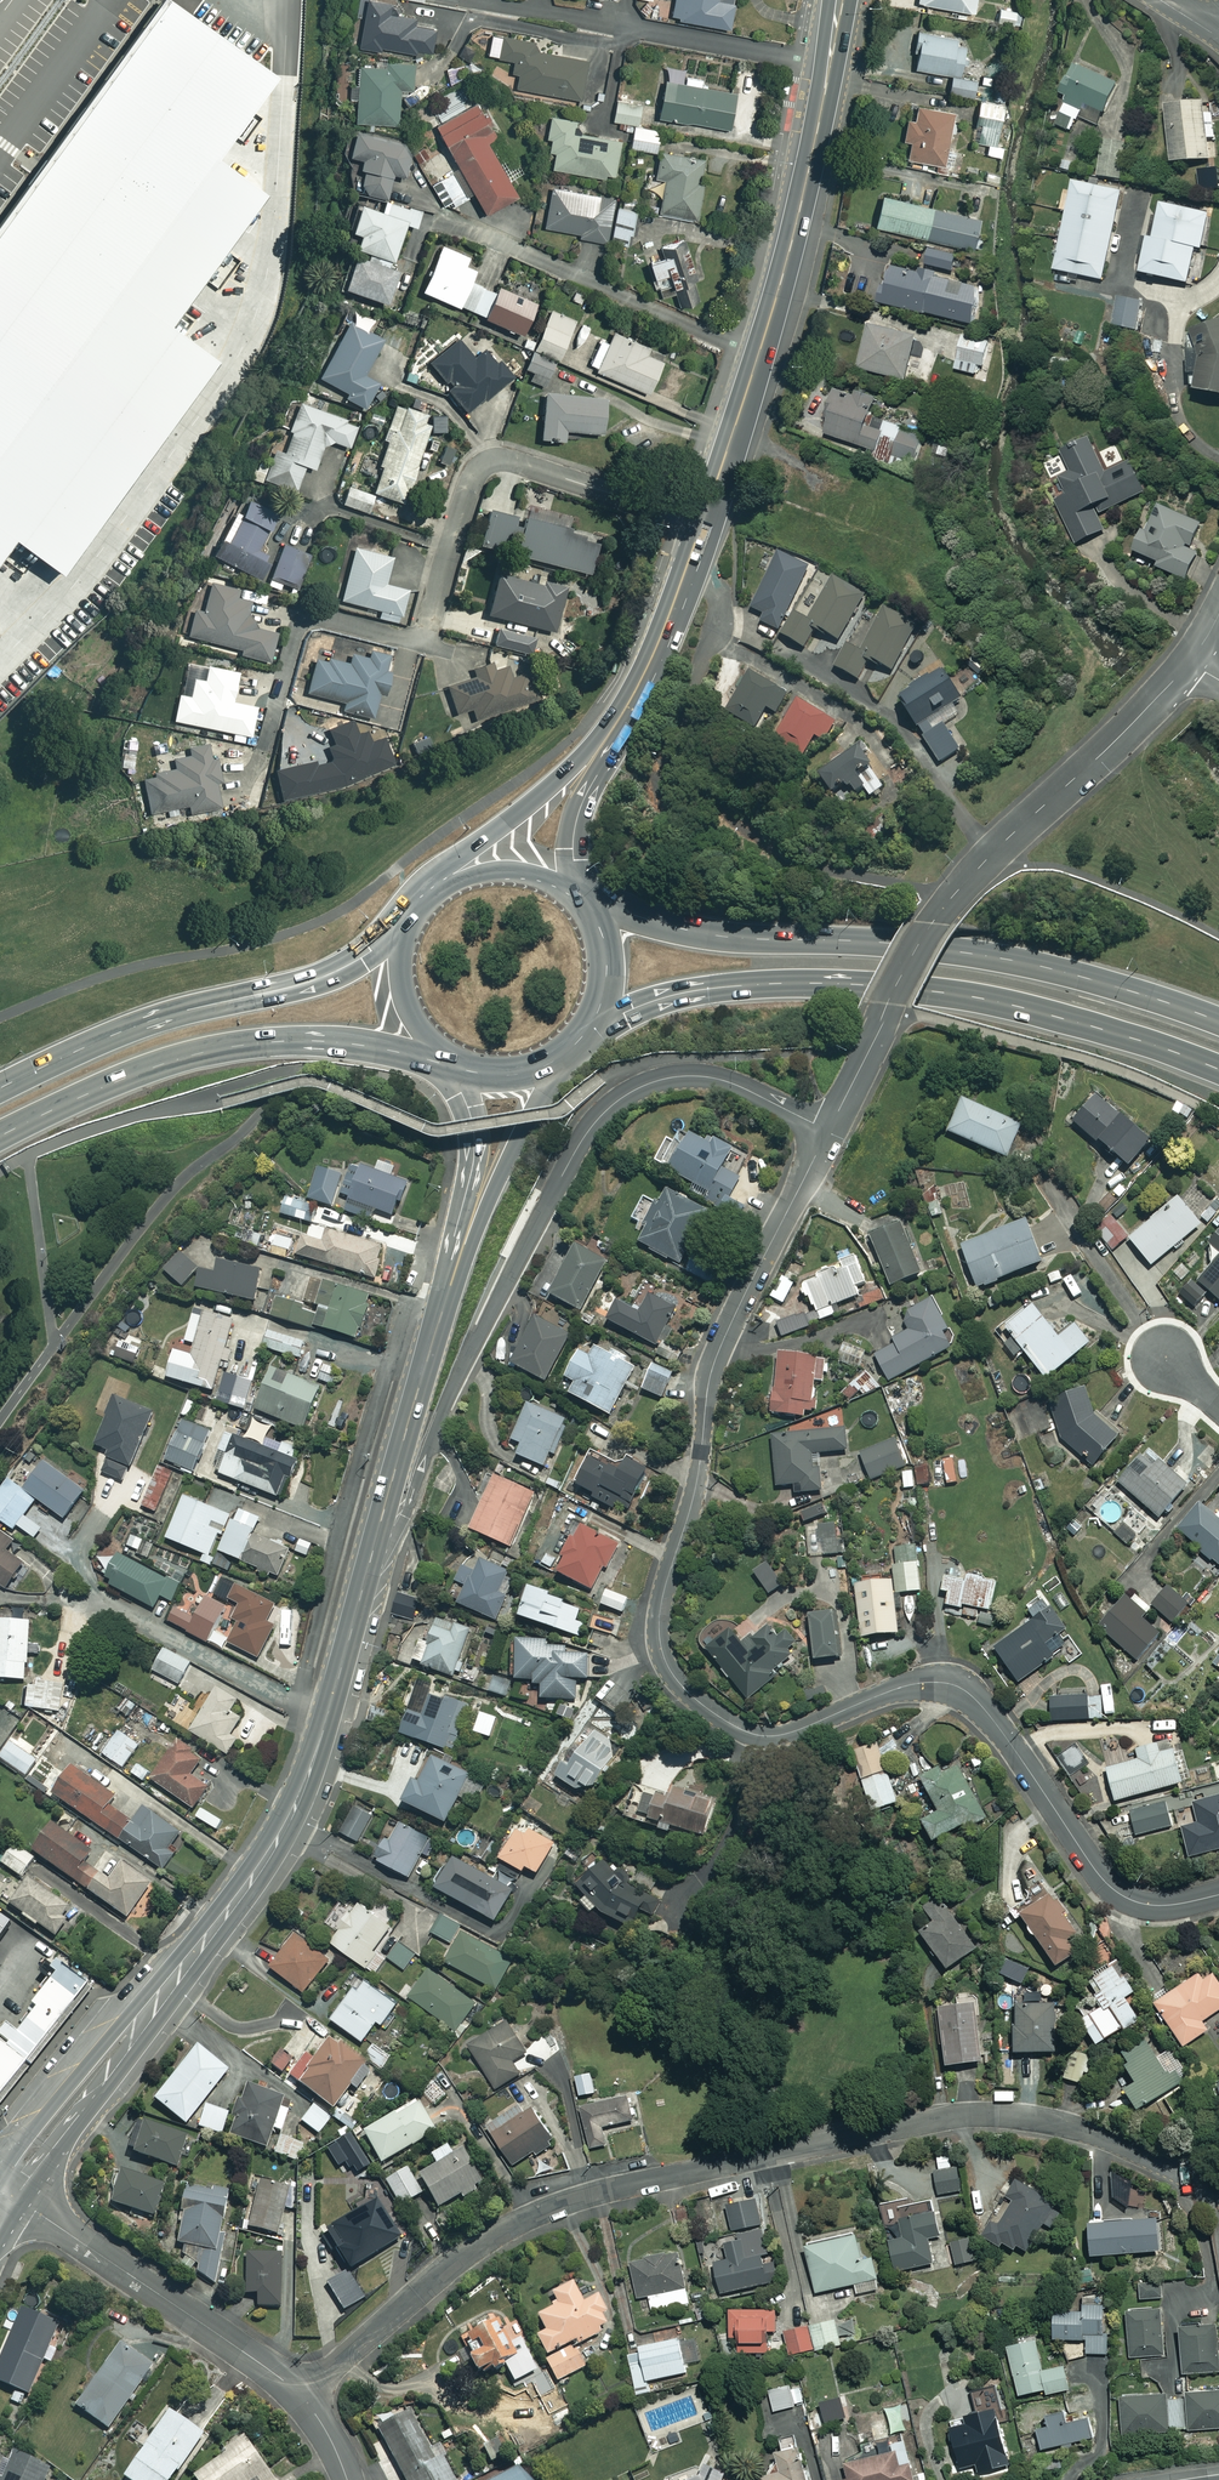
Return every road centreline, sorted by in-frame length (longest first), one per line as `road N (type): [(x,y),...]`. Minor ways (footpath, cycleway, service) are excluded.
road 1 (residential): [(1218,1894),(1155,1906),(1108,1886),(987,1713),(960,1687),(908,1685),(764,1737),(703,1705),(668,1668),(658,1622),(699,1472),(711,1374),(828,1130)]
road 2 (residential): [(1184,2171),(1055,2122),(962,2115),(577,2199),(529,2216),(463,2256),(301,2397)]
road 3 (residential): [(828,1130),(707,1076),(663,1079),(606,1111),(563,1172),(434,1436),(405,1517),(370,1562)]
road 4 (secondary): [(370,1562),(323,1731),(277,1840),(5,2194)]
road 5 (secondary): [(1218,1070),(1084,1022),(887,986),(773,983),(684,992),(588,1029)]
road 6 (secondary): [(586,907),(759,938),(968,951),(1108,983),(1218,1021)]
road 7 (residential): [(1190,663),(933,922),(828,1130)]
road 8 (trunk): [(702,522),(796,226),(841,0)]
road 9 (trunk): [(443,1057),(315,1040),(232,1047),(150,1069),(0,1136)]
road 10 (trunk): [(0,1087),(156,1019),(307,985),(405,929)]
road 11 (trunk): [(436,888),(604,733),(642,667),(692,551)]
road 12 (residential): [(423,642),(471,481),(494,460),(702,522)]
road 13 (trunk): [(692,551),(681,621),(639,715),(586,799),(571,891)]
road 14 (residential): [(5,2194),(301,2397)]
road 15 (secondary): [(558,1059),(443,1310)]
road 16 (secondary): [(443,1310),(370,1562)]
road 17 (secondary): [(443,1310),(474,1137),(447,1060)]
road 18 (residential): [(267,748),(295,639),(311,619),(423,642)]
road 19 (trunk): [(436,888),(490,866),(519,867),(571,891)]
road 20 (trunk): [(443,1057),(406,1013),(397,957),(405,929)]
road 21 (trunk): [(586,907),(607,968),(588,1029)]

